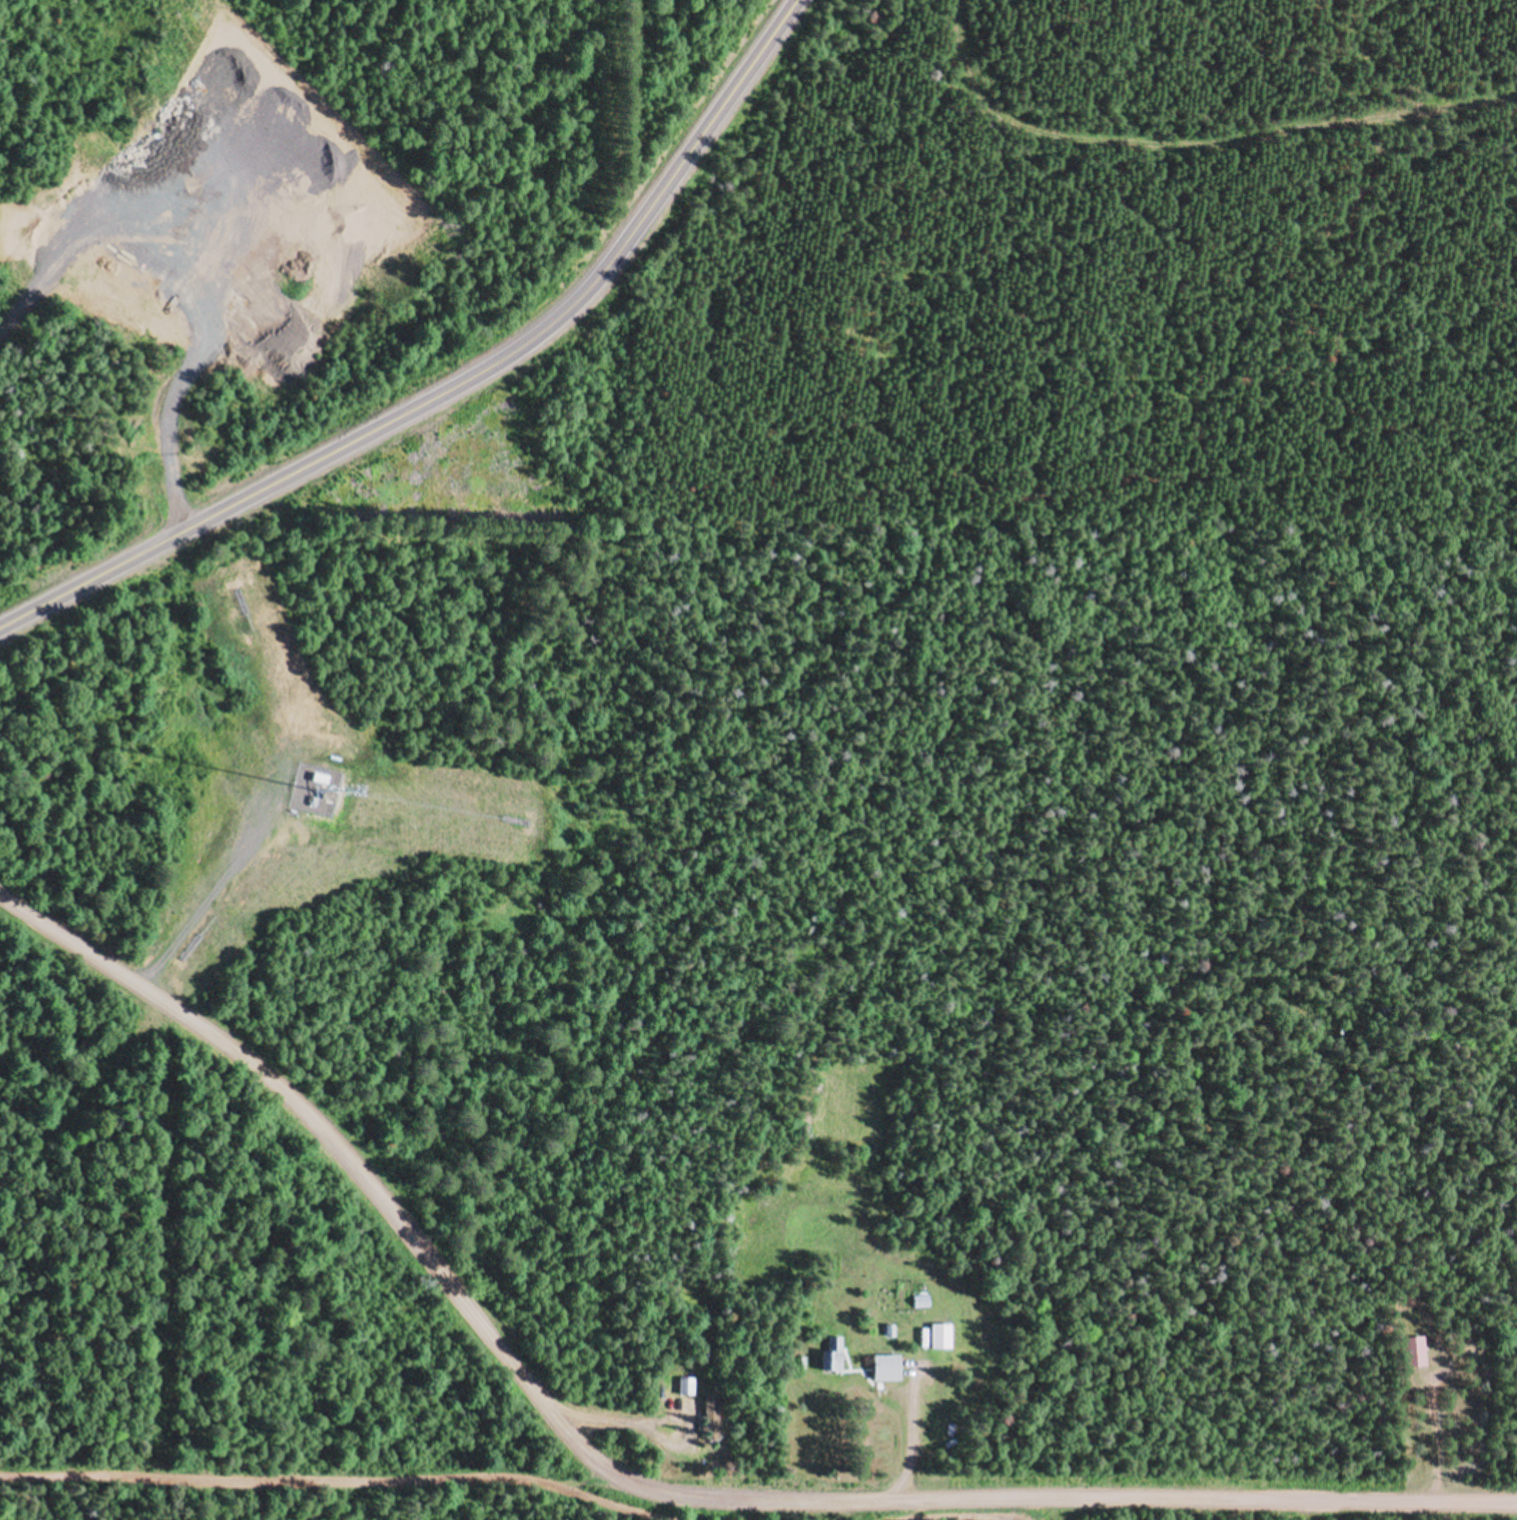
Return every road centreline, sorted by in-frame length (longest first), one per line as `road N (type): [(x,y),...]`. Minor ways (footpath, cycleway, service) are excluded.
road 1 (residential): [(1516,1505),(639,1491),(609,1472),(402,1209),(238,1044),(0,894)]
road 2 (secondary): [(792,0),(615,256),(501,360),(0,622)]

